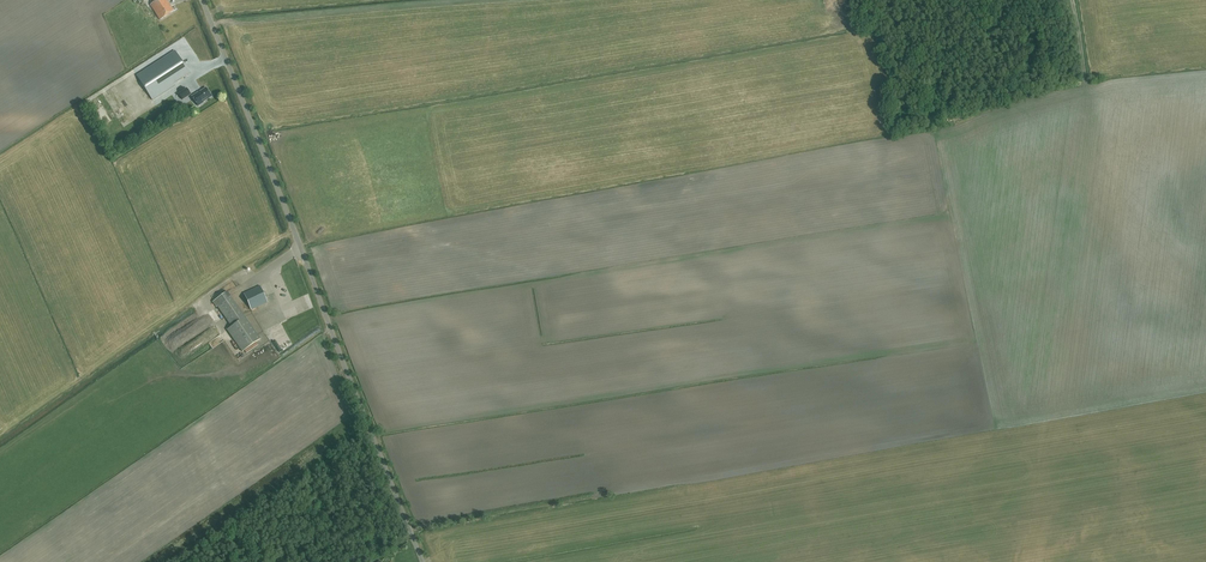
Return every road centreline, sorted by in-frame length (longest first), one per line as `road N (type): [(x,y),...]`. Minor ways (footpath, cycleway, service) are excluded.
road 1 (unclassified): [(422,561),(203,0)]

